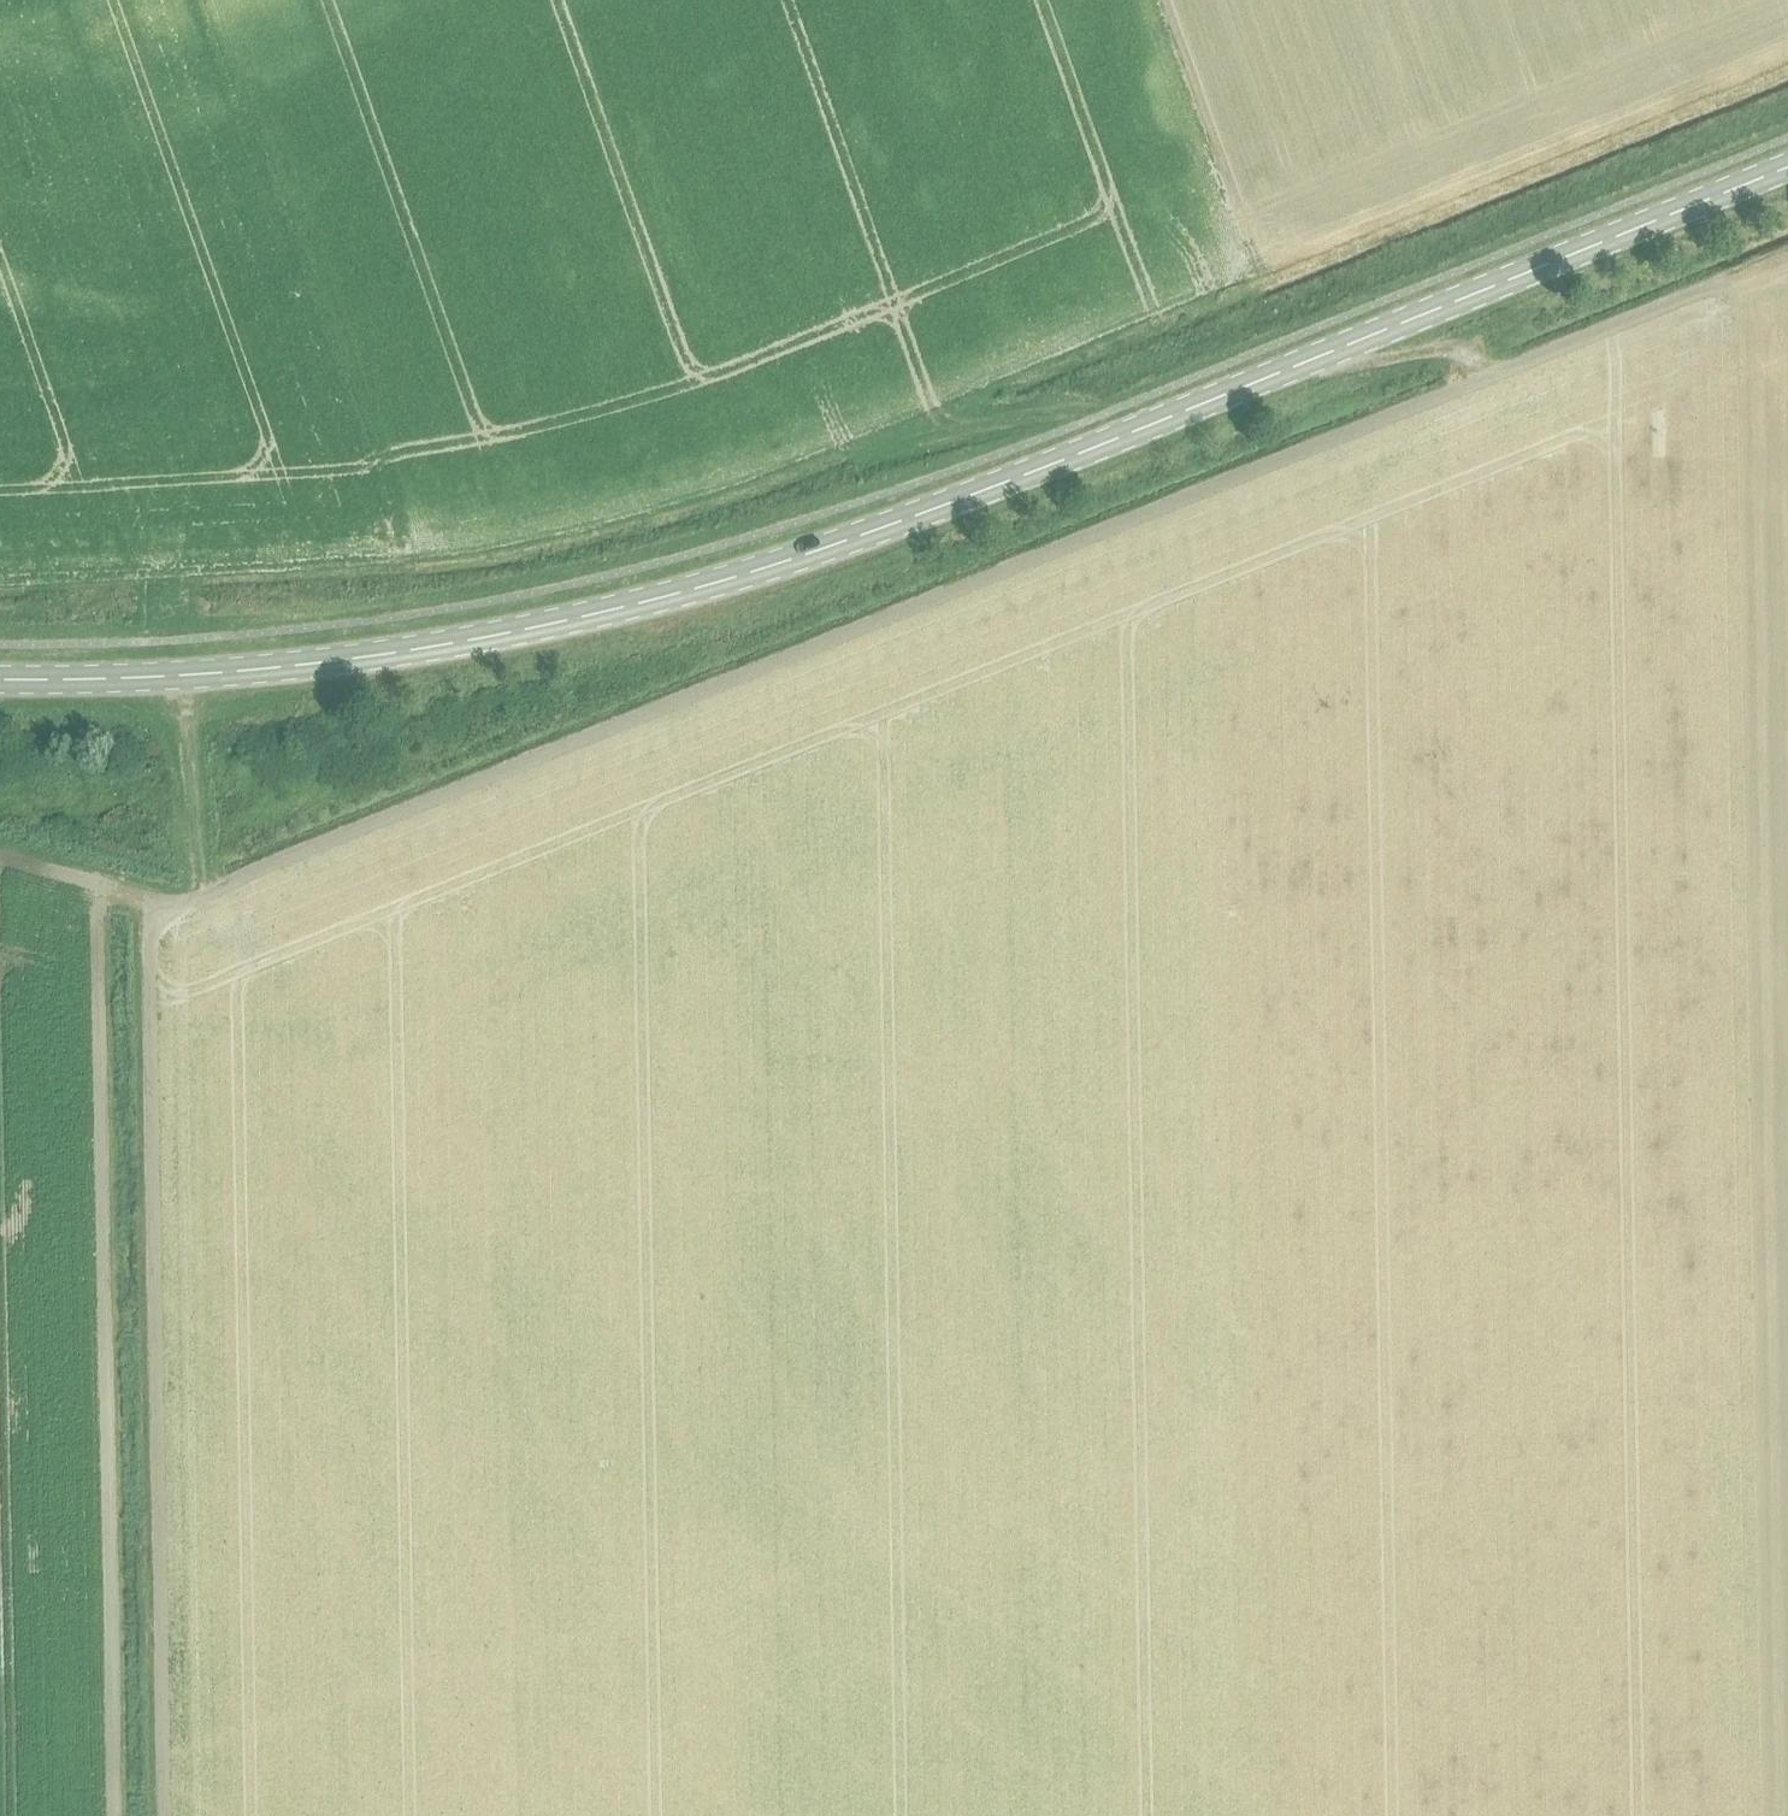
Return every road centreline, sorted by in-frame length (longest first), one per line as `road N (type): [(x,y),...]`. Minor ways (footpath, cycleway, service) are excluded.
road 1 (secondary): [(0,680),(254,672),(378,657),(718,584),(984,491),(1787,169)]

